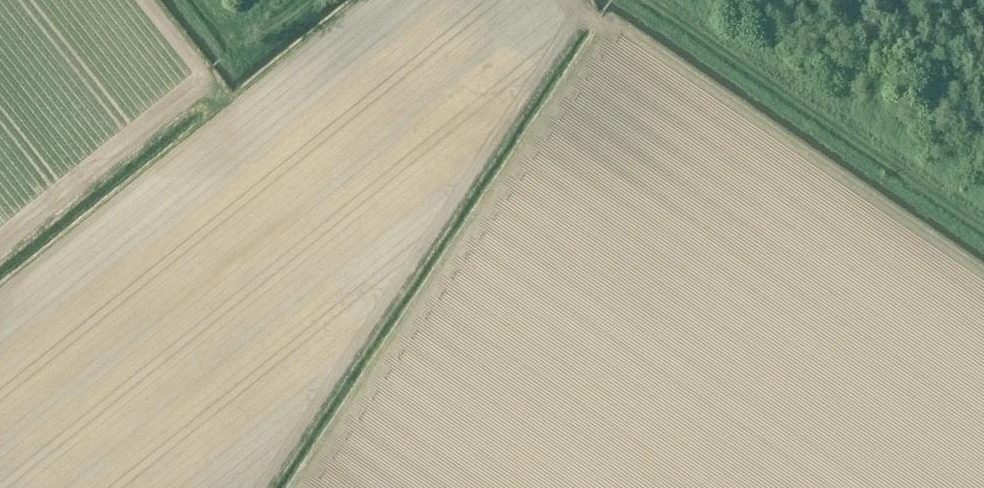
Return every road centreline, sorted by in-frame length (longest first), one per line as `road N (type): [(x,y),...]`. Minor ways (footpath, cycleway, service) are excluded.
road 1 (track): [(633,0),(983,233)]
road 2 (track): [(190,0),(209,23),(247,34),(283,22),(312,0)]

